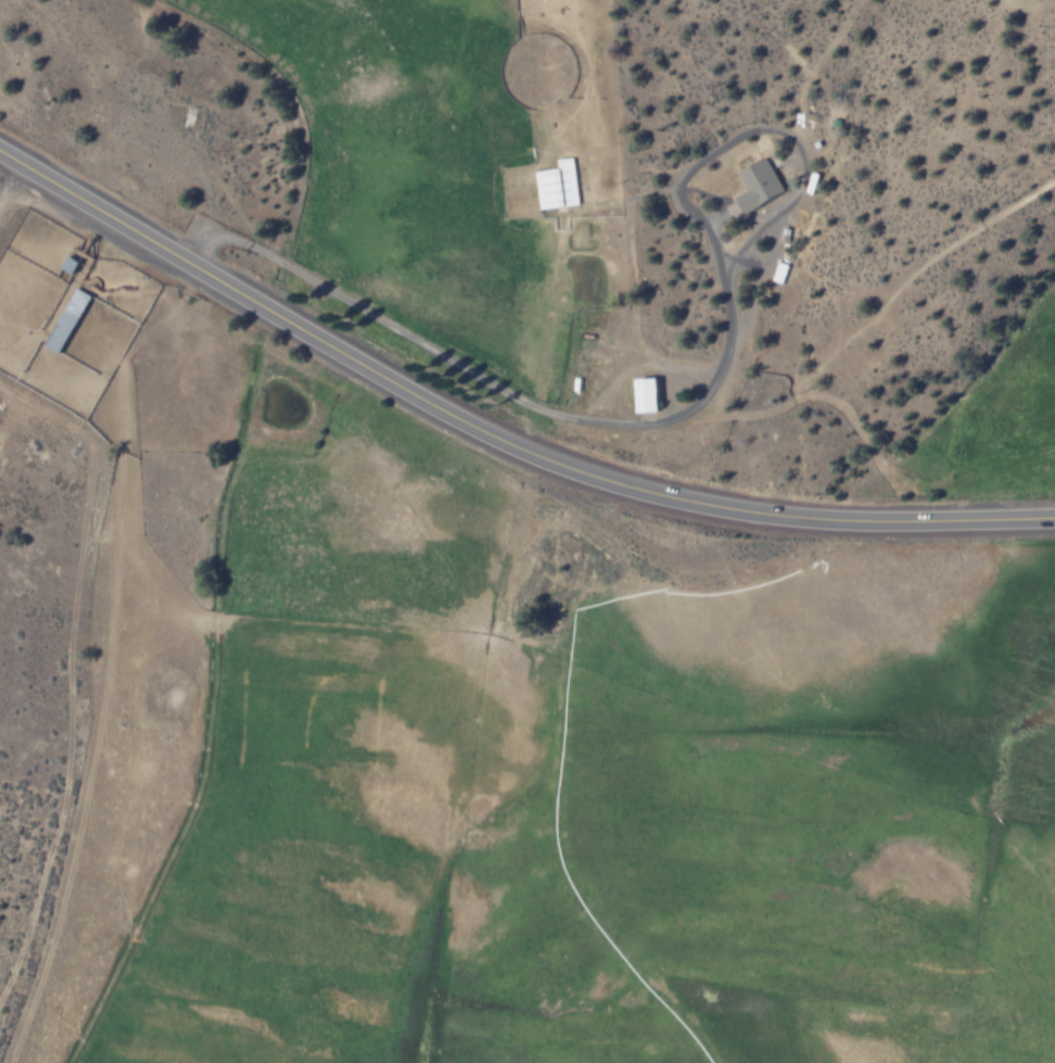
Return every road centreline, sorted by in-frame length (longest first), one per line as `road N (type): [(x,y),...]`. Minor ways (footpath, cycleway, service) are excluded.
road 1 (tertiary): [(1054,518),(806,518),(623,485),(523,451),(419,398),(0,153)]

